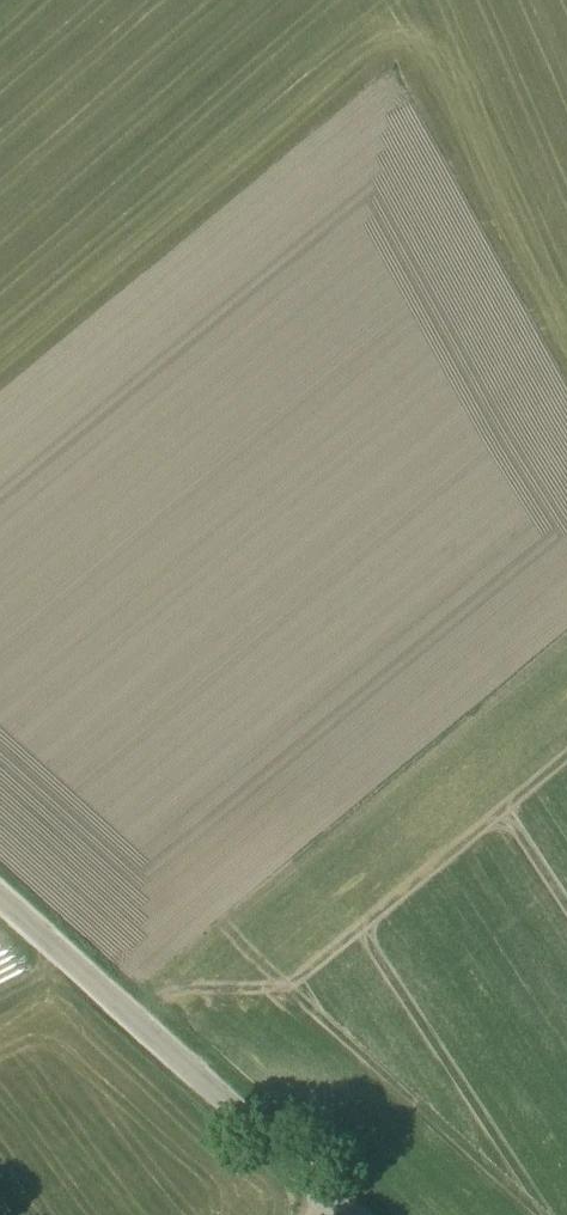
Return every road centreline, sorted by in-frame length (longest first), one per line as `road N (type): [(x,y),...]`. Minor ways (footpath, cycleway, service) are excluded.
road 1 (tertiary): [(355,1208),(0,884)]

